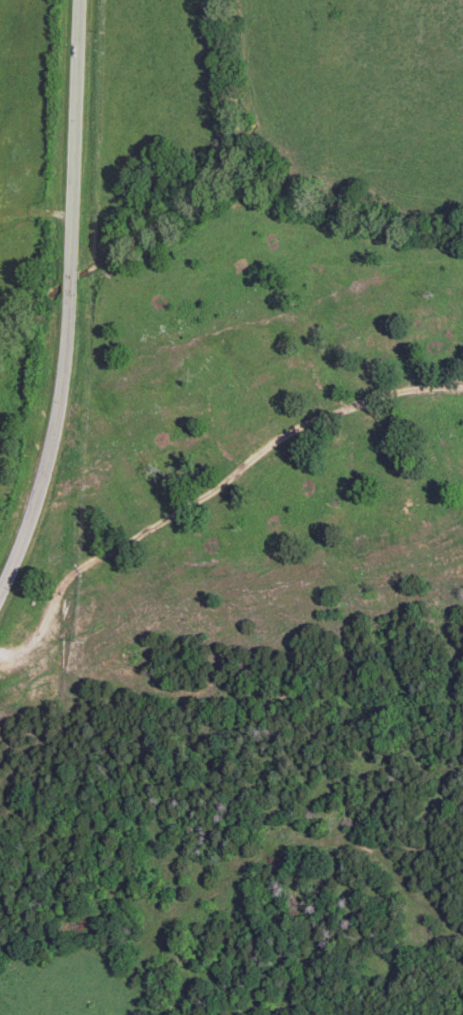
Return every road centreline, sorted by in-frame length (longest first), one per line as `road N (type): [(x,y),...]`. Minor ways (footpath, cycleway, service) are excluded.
road 1 (secondary): [(0,571),(49,456),(71,326),(82,0)]

